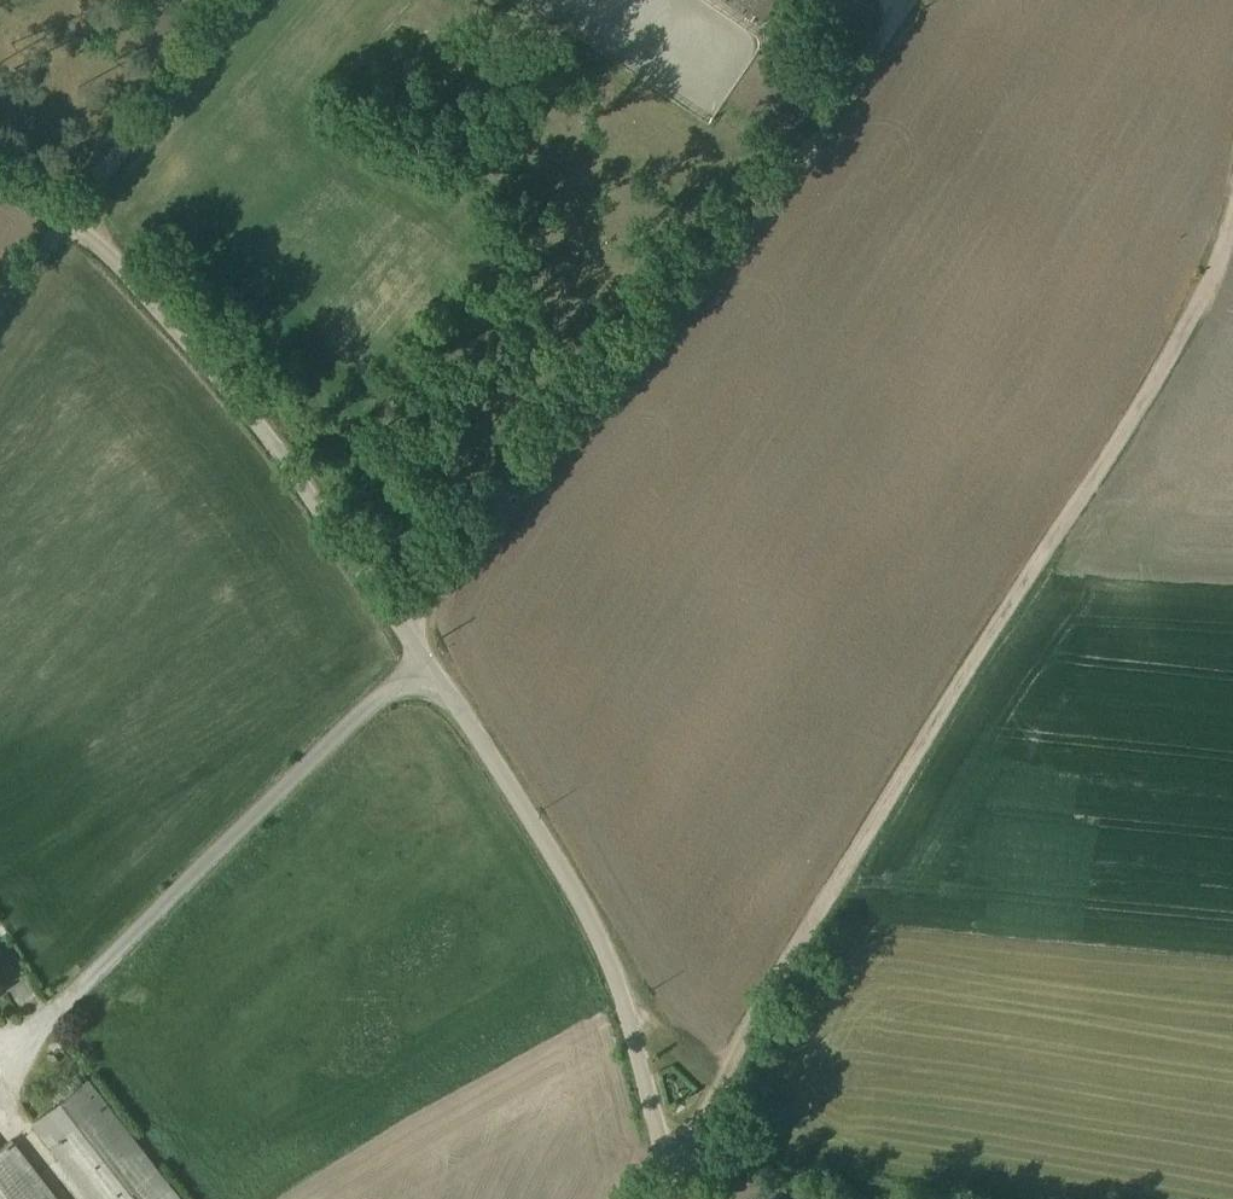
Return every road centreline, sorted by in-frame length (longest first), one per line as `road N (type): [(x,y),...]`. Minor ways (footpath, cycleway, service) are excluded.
road 1 (track): [(1232,225),(1200,310),(1116,454),(693,1120),(660,1151)]
road 2 (unclassified): [(398,625),(828,108),(903,0)]
road 3 (residential): [(0,181),(103,253),(265,432),(398,625)]
road 4 (residential): [(425,662),(568,883),(609,967),(676,1198)]
road 5 (unclassified): [(425,662),(358,715),(27,1038)]
road 6 (track): [(249,0),(0,301)]
road 7 (track): [(727,1064),(690,1066),(623,1003)]

